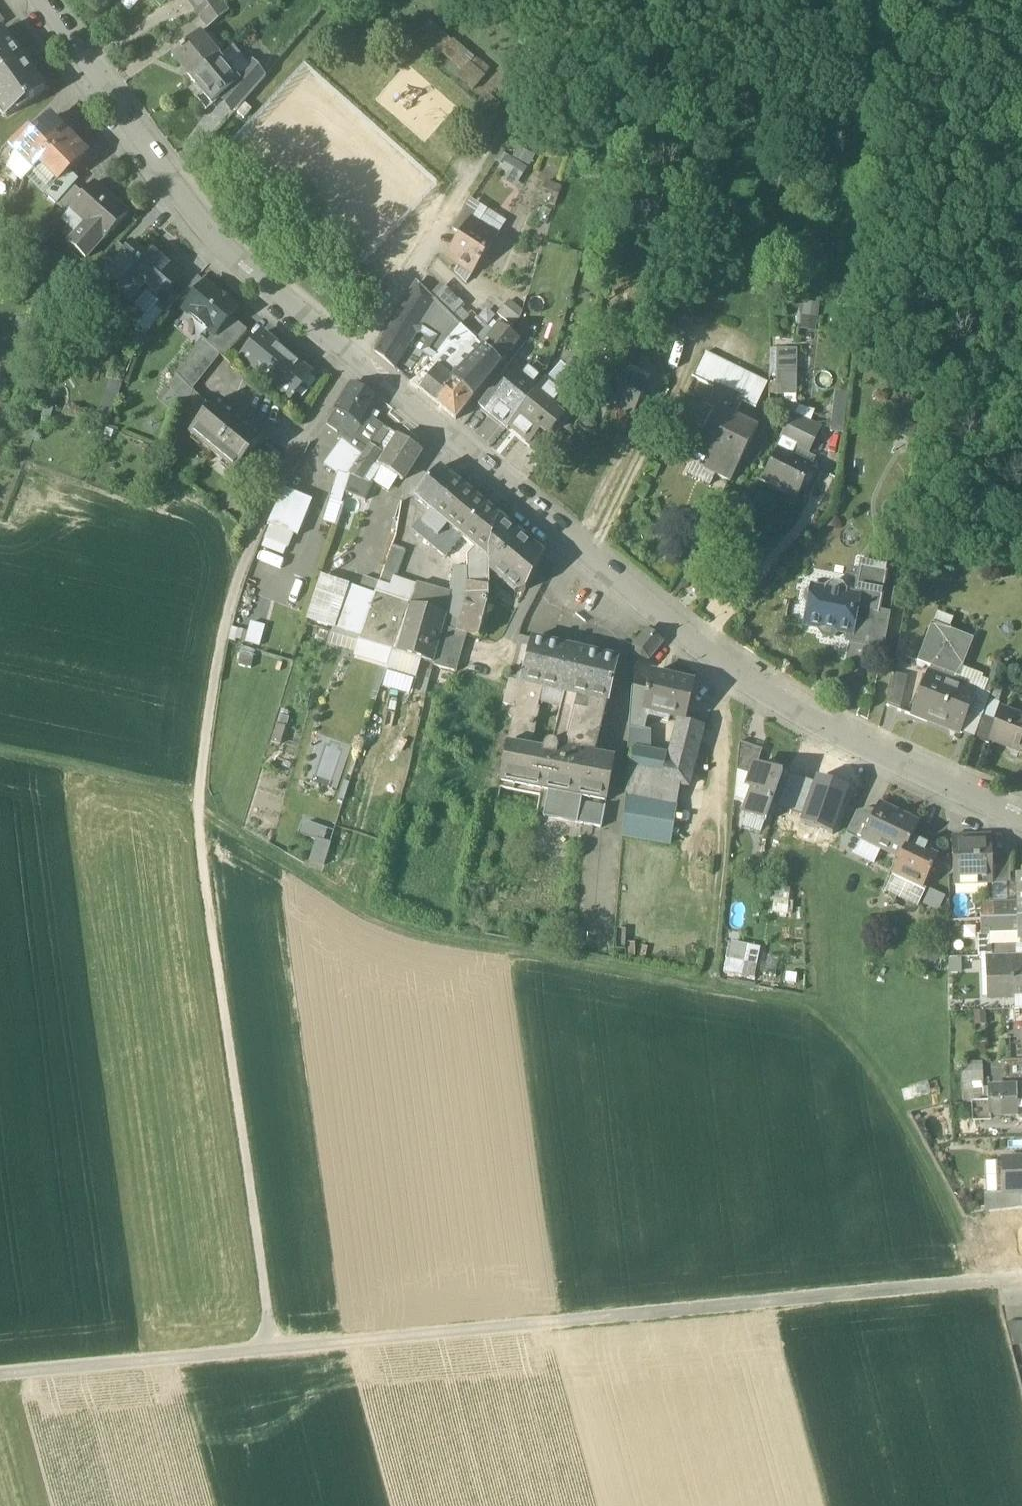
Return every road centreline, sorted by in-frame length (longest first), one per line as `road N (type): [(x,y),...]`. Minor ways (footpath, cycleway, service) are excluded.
road 1 (residential): [(40,0),(195,216),(246,272),(703,644),(769,689),(1021,815)]
road 2 (track): [(1005,1286),(0,1375)]
road 3 (track): [(977,1283),(902,1124),(845,1043),(811,1013),(403,919),(355,902),(200,811)]
road 4 (track): [(198,818),(272,1349)]
road 5 (track): [(439,230),(588,0)]
road 6 (track): [(0,752),(201,801)]

